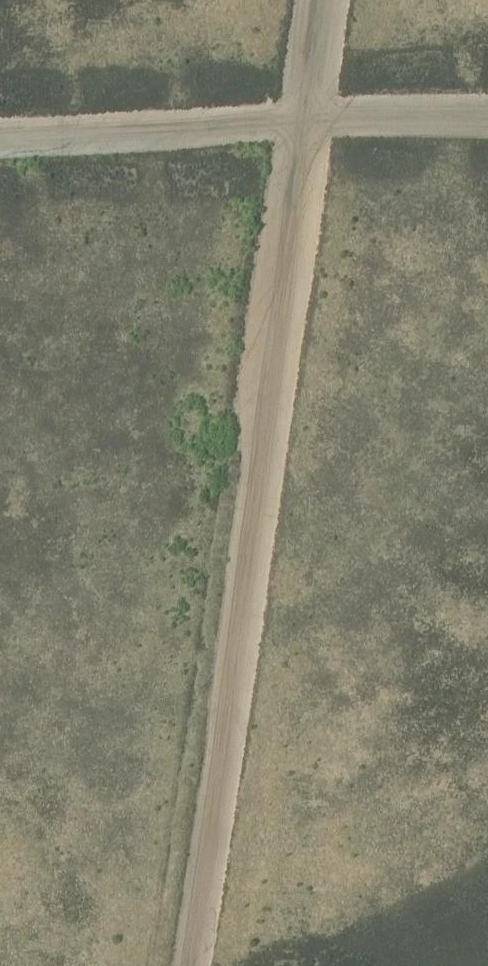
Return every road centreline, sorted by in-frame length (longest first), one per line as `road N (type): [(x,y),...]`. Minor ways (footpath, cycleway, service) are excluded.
road 1 (track): [(322,0),(193,965)]
road 2 (track): [(487,117),(0,140)]

